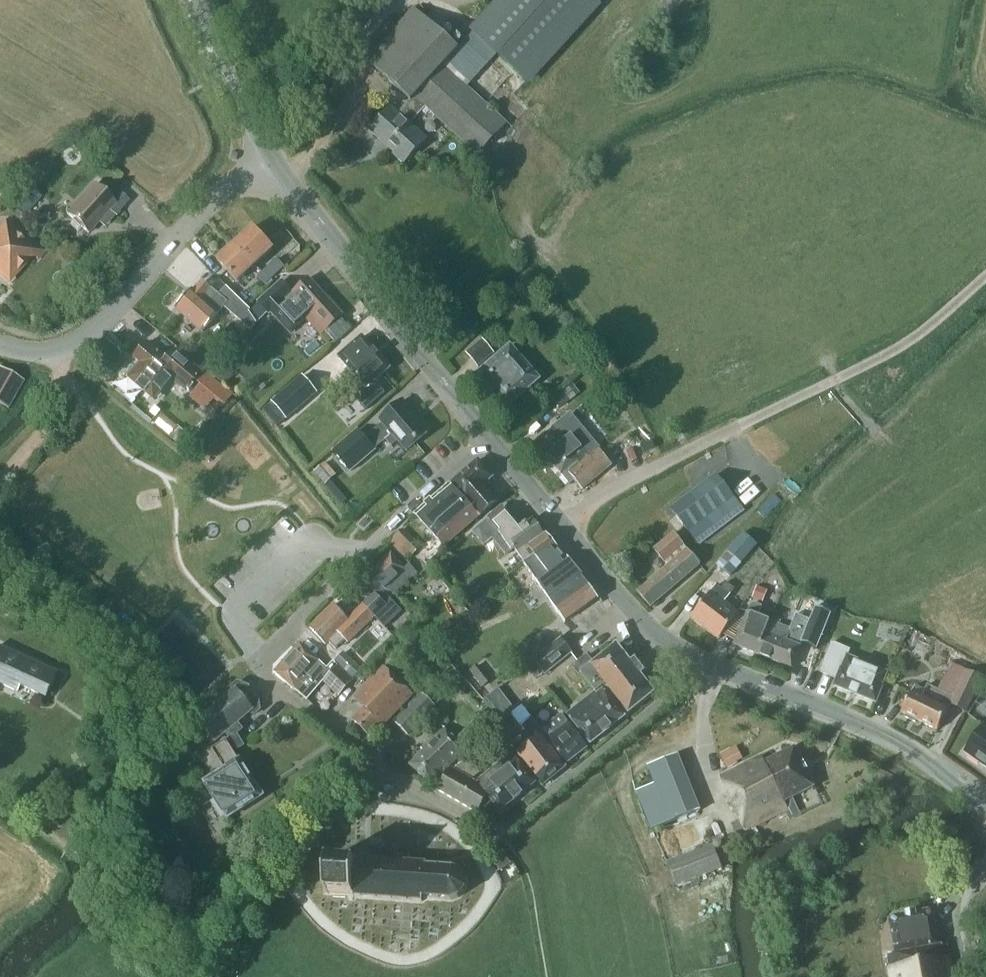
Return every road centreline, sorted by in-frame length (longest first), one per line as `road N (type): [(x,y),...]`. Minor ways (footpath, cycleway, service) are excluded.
road 1 (residential): [(257,668),(361,758),(502,832),(708,664)]
road 2 (unclassified): [(554,519),(872,366),(985,277)]
road 3 (tertiary): [(490,438),(407,342),(371,283),(273,156)]
road 4 (unclassified): [(273,156),(212,202),(77,343),(45,353),(0,345)]
road 5 (residential): [(257,668),(354,562),(490,438)]
road 6 (tertiary): [(985,804),(931,763),(843,717),(708,664)]
road 7 (tertiary): [(708,664),(635,619),(554,519)]
road 8 (tertiary): [(273,156),(192,0)]

